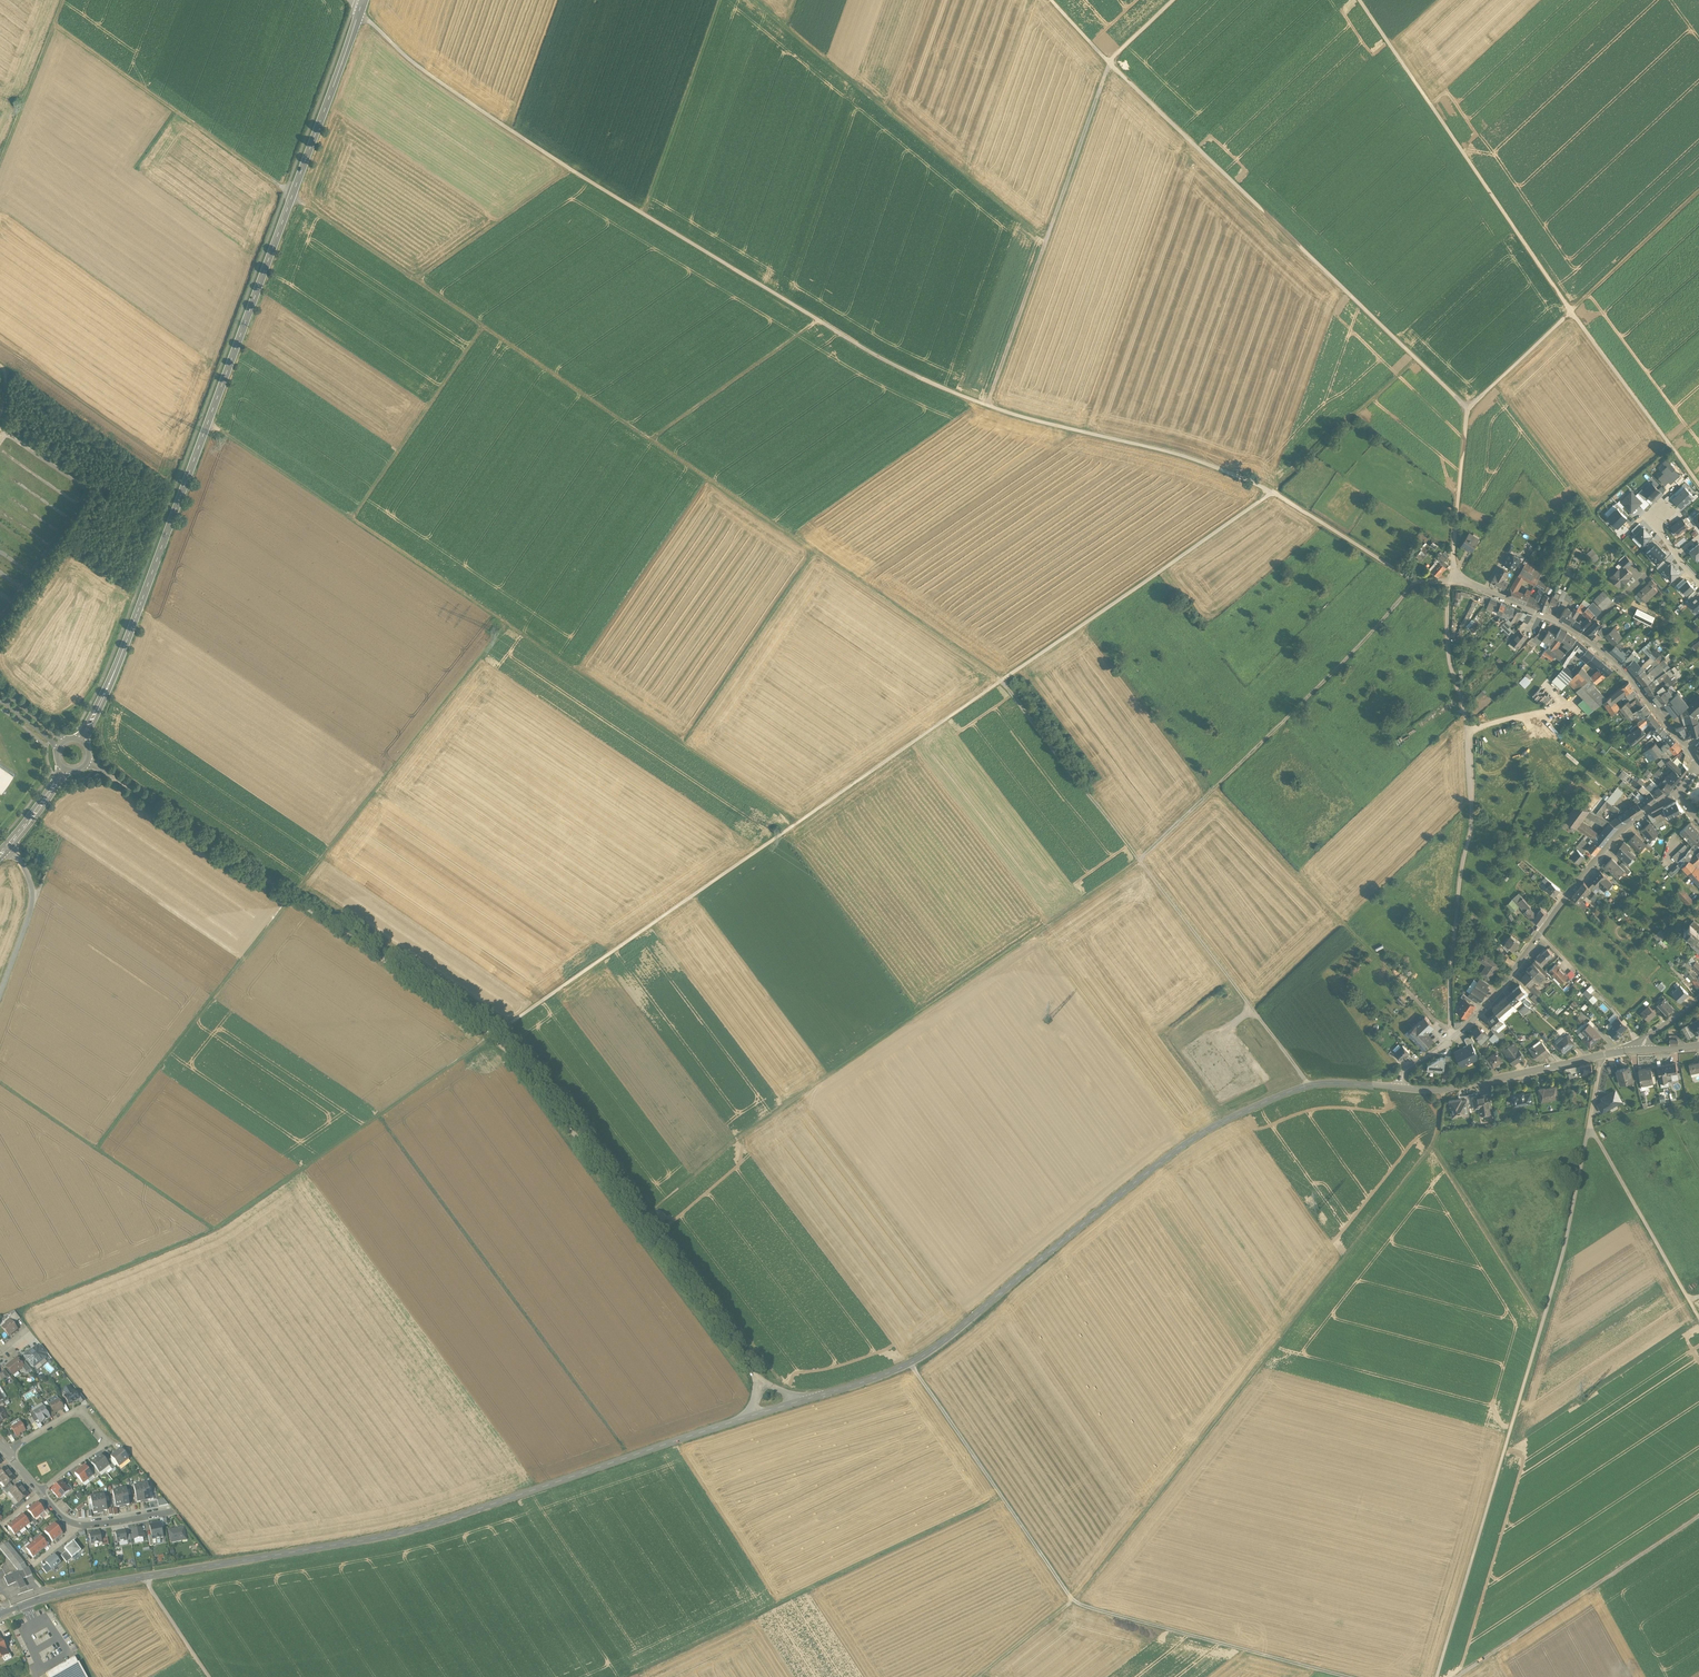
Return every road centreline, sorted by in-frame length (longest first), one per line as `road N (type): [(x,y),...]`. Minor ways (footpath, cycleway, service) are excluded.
road 1 (track): [(1417,360),(1272,493),(213,1231),(95,1149)]
road 2 (track): [(292,197),(1002,681),(1308,1085)]
road 3 (track): [(1454,582),(1415,583),(1293,505),(1215,468),(1018,417),(876,357),(457,95),(360,11)]
road 4 (unclassified): [(87,763),(492,1037),(754,1376)]
road 5 (track): [(0,1085),(95,1149),(508,626)]
road 6 (secondary): [(2,1614),(90,1586),(407,1532),(751,1417)]
road 7 (track): [(206,425),(797,823)]
road 8 (secondary): [(798,1403),(927,1355),(1178,1149),(1225,1121),(1308,1085),(1401,1089)]
road 9 (tertiary): [(123,649),(360,11)]
road 10 (track): [(639,1222),(735,1139),(1138,860)]
road 11 (track): [(1467,409),(1108,63),(1174,0)]
road 12 (track): [(1433,1146),(1074,1603)]
road 13 (track): [(1111,65),(1046,241),(753,0)]
road 14 (track): [(1437,1676),(1557,1274),(1588,1132)]
road 15 (track): [(1448,583),(1473,825),(1456,923),(1451,1030)]
road 16 (track): [(627,1676),(1003,1498)]
road 17 (residential): [(1401,1089),(1406,1071),(1458,1035),(1509,982),(1623,831),(1675,794)]
road 18 (track): [(1415,583),(1311,698),(1139,861)]
road 19 (track): [(1571,313),(1358,0)]
road 20 (track): [(1454,582),(1467,409),(1571,313)]
road 21 (residential): [(1688,749),(1625,672),(1580,636),(1454,582)]
road 22 (track): [(911,1364),(1074,1603)]
road 23 (track): [(1458,1676),(1698,1518)]
road 24 (track): [(53,25),(286,191)]
road 25 (track): [(1074,1603),(1346,1676)]
road 26 (track): [(1545,1314),(1433,1146),(1443,1092)]
road 27 (secondary): [(1401,1089),(1443,1092),(1641,1053)]
road 28 (track): [(1644,575),(1496,384)]
road 29 (track): [(484,327),(351,520)]
road 30 (track): [(683,746),(814,552)]
road 31 (track): [(213,1231),(35,1304),(21,1315),(28,1333)]
road 32 (track): [(720,0),(643,215)]
road 33 (track): [(916,1015),(782,834)]
road 34 (track): [(1588,1132),(1698,1318)]
road 35 (track): [(1698,484),(1571,313)]
road 36 (track): [(818,321),(651,440)]
road 37 (track): [(416,280),(572,170)]
road 38 (track): [(986,406),(1046,241)]
road 39 (track): [(1698,191),(1570,311)]
road 40 (track): [(0,162),(63,0)]
road 41 (residential): [(8,851),(32,887),(31,908),(0,995)]
road 42 (residential): [(105,1442),(79,1410),(6,1452)]
road 43 (track): [(977,1676),(1073,1602)]

